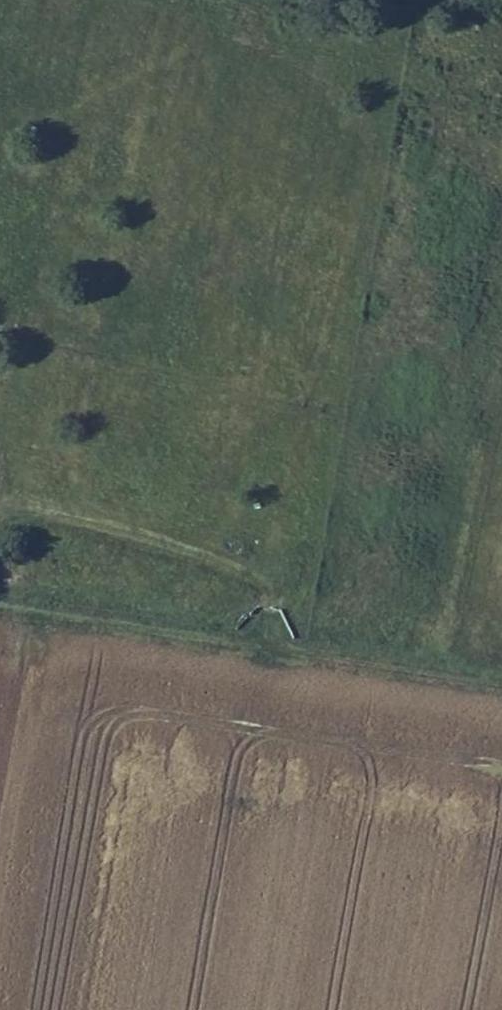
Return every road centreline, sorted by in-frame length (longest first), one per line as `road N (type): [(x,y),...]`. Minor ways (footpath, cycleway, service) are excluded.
road 1 (track): [(0,601),(501,687)]

